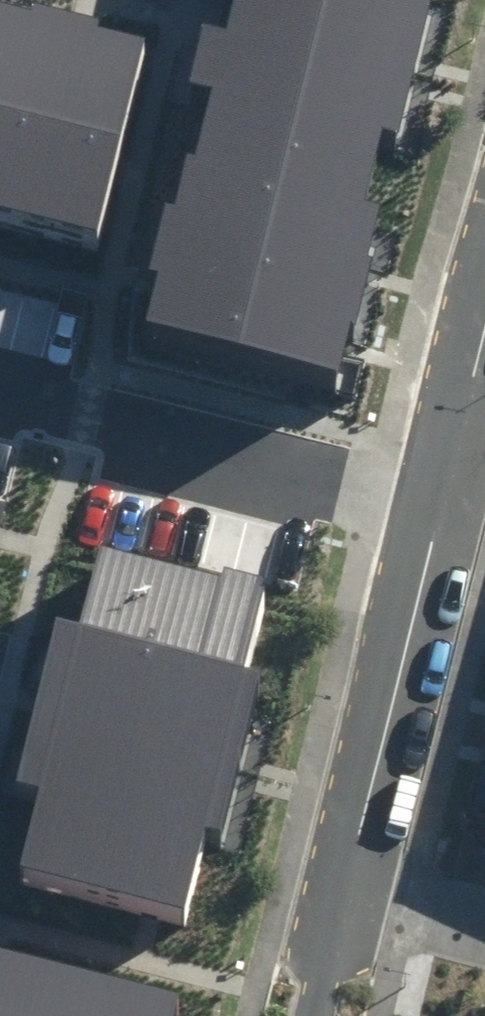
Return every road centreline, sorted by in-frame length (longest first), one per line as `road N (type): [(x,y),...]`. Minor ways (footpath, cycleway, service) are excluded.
road 1 (residential): [(442,500),(0,395)]
road 2 (residential): [(350,881),(442,500)]
road 3 (residential): [(442,500),(484,331)]
road 4 (residential): [(350,881),(484,917)]
road 5 (residential): [(316,1015),(350,881)]

